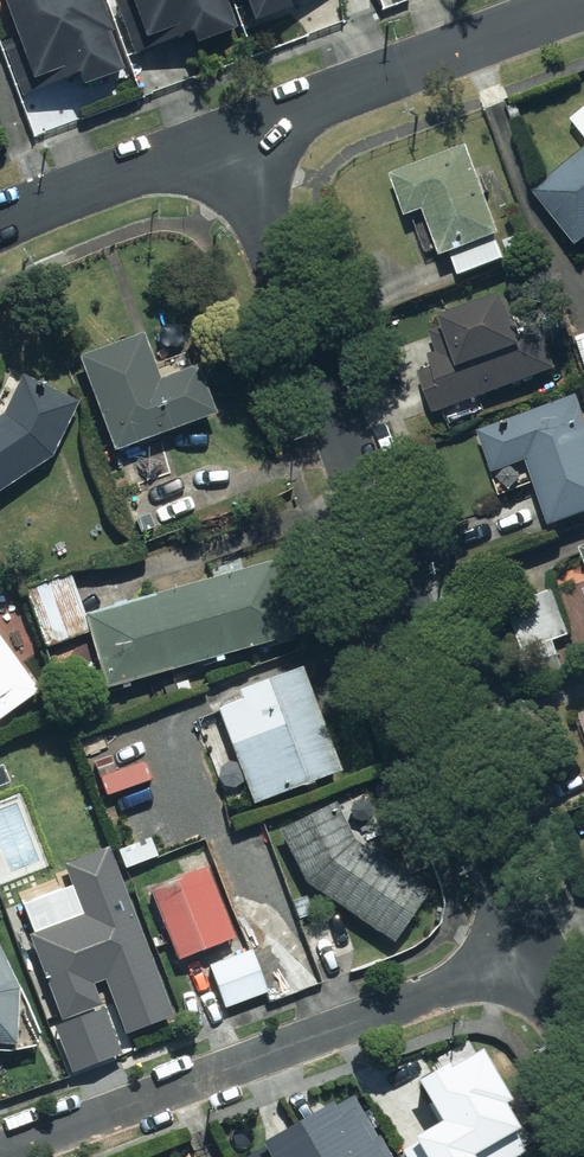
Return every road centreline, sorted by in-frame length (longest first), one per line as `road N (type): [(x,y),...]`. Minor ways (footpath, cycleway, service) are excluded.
road 1 (residential): [(232,135),(532,959)]
road 2 (residential): [(0,1153),(532,959)]
road 3 (residential): [(232,135),(583,3)]
road 4 (residential): [(0,221),(49,193),(232,135)]

